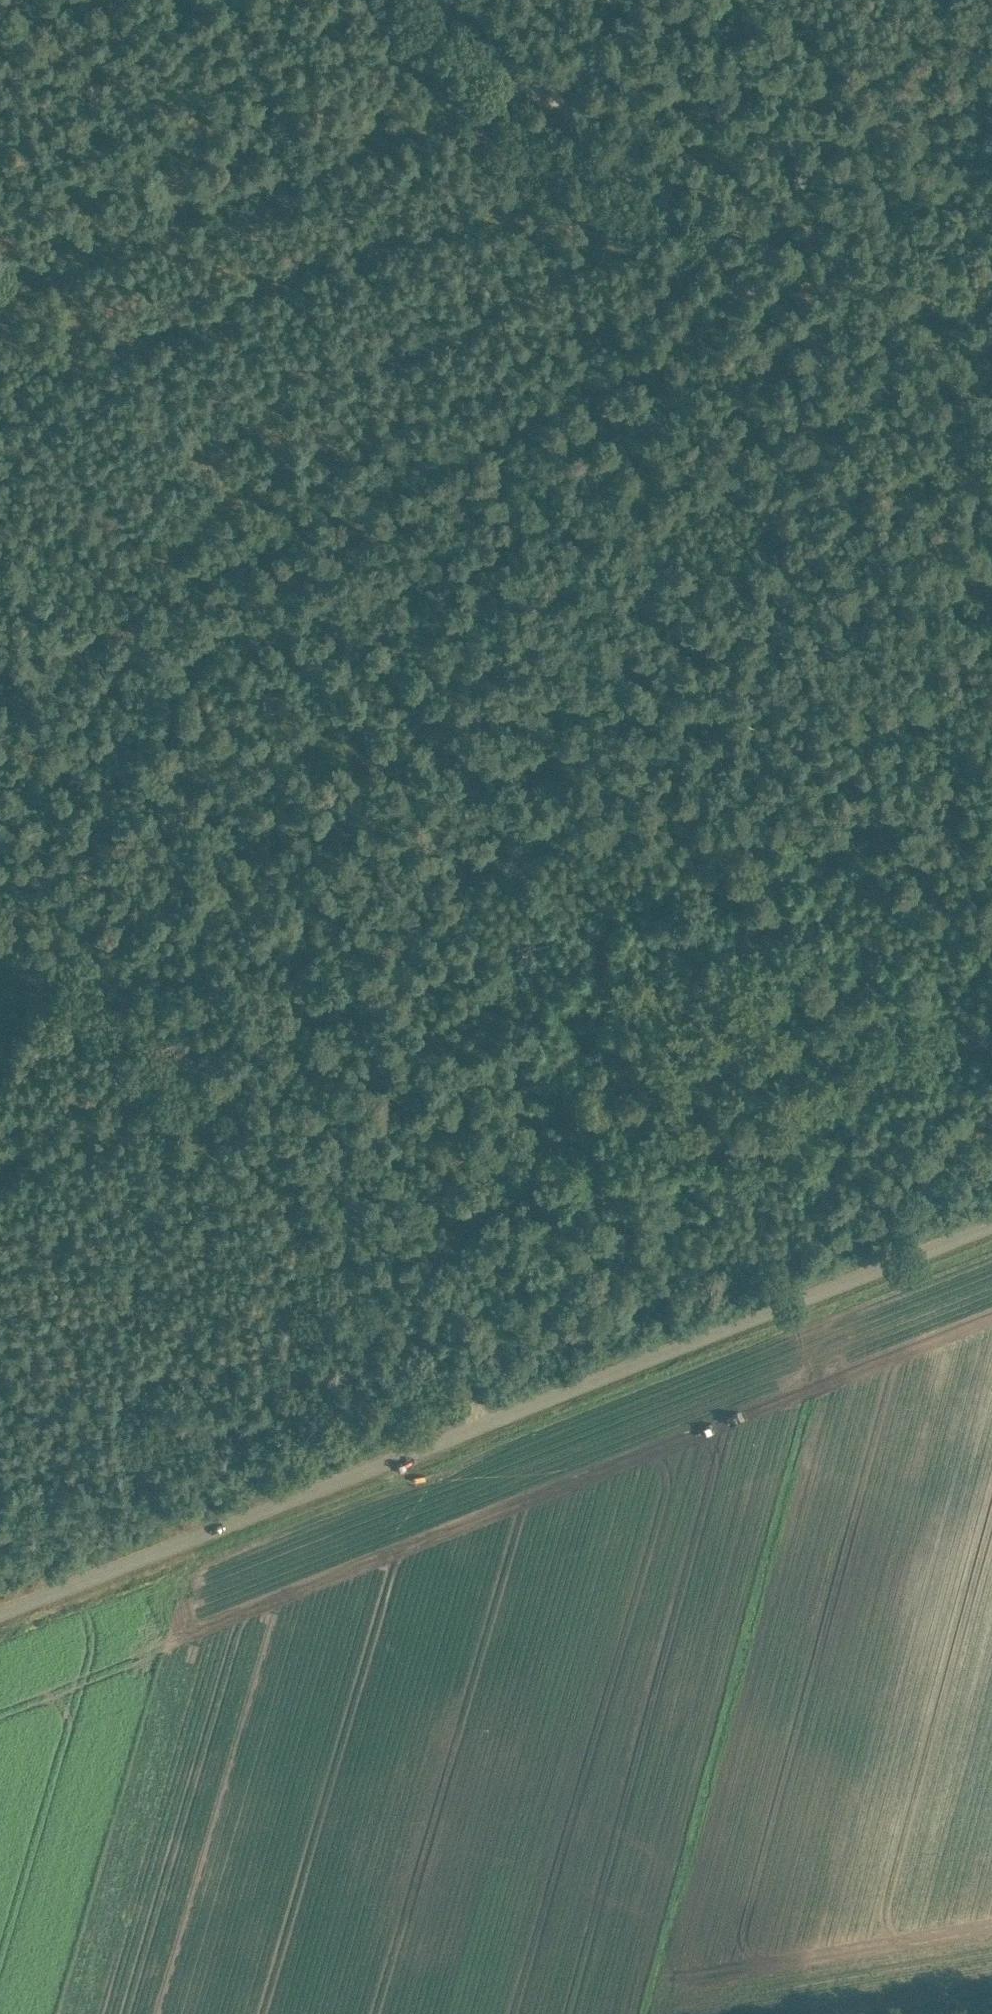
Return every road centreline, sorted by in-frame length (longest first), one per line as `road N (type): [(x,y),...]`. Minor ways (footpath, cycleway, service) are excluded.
road 1 (unclassified): [(0,1614),(991,1229)]
road 2 (track): [(991,515),(435,0)]

